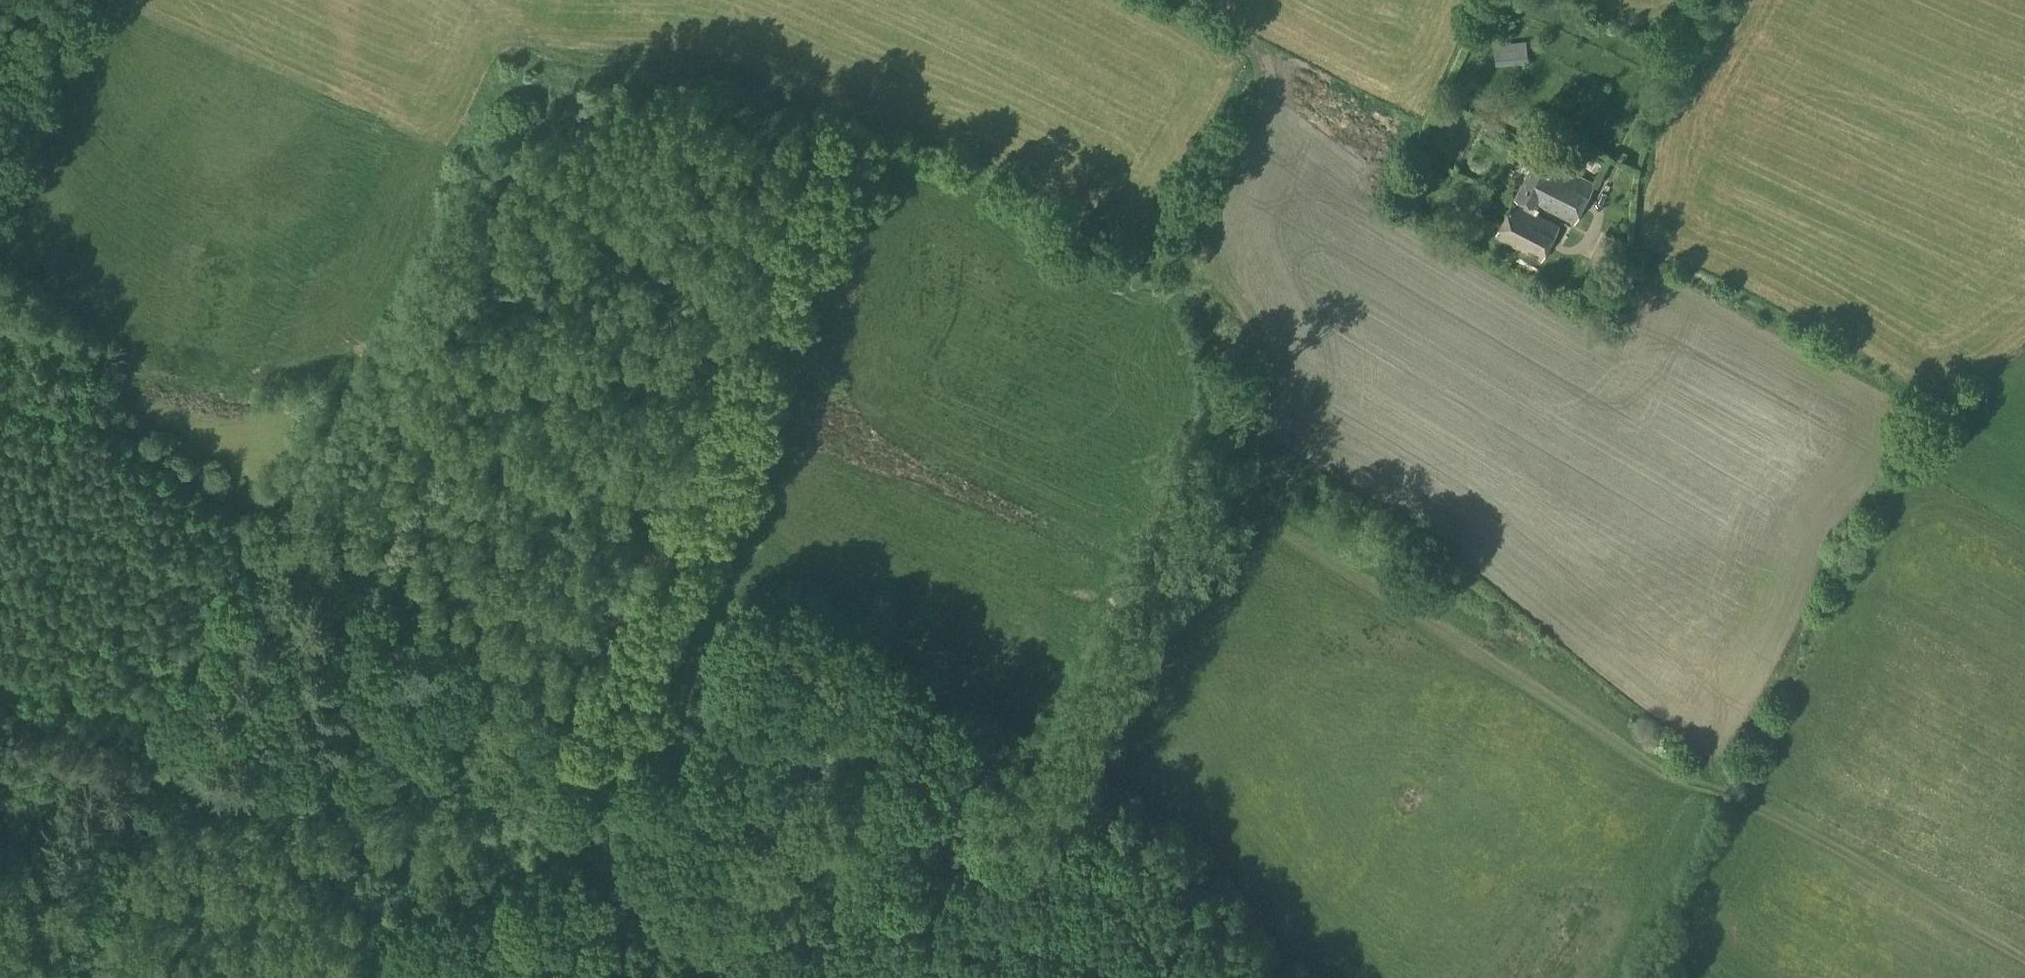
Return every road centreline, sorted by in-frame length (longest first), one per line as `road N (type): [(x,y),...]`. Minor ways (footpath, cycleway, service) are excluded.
road 1 (track): [(1243,445),(1244,348),(1199,247),(1263,92),(1264,53),(1159,0)]
road 2 (track): [(1705,0),(1597,200)]

